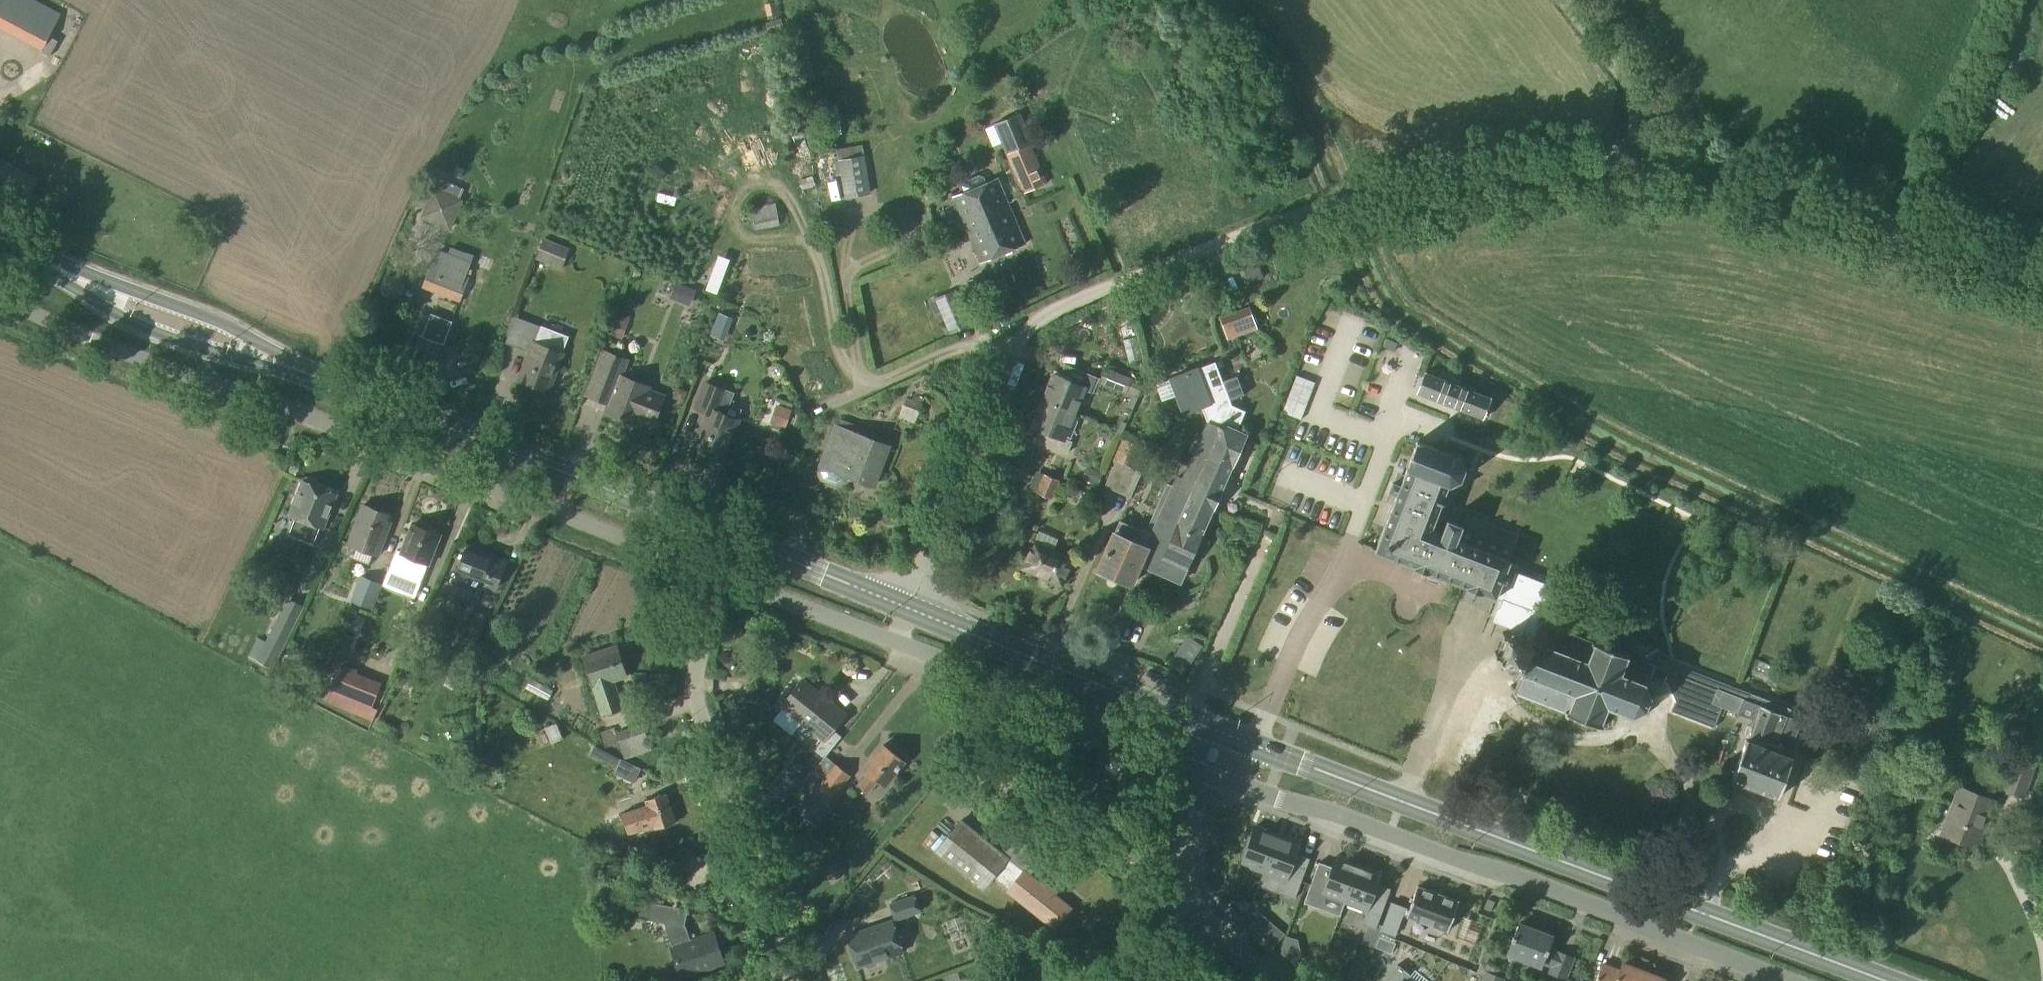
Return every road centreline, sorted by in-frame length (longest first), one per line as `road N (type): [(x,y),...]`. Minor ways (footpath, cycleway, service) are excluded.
road 1 (residential): [(727,577),(16,307)]
road 2 (primary): [(1878,980),(1221,733)]
road 3 (residential): [(1783,980),(1344,817),(1207,774)]
road 4 (primary): [(909,609),(345,390)]
road 5 (track): [(2042,279),(1719,180),(1597,169)]
road 6 (residential): [(796,980),(697,672),(727,577)]
road 7 (residential): [(909,609),(1021,335),(1117,281)]
road 8 (residential): [(1207,774),(1054,701),(894,642)]
road 9 (primary): [(1221,733),(909,609)]
road 10 (primary): [(45,262),(154,333),(345,390)]
road 11 (primary): [(345,390),(197,315),(45,262)]
road 12 (track): [(823,240),(841,335),(868,391),(989,341),(1013,353)]
road 13 (track): [(1597,169),(1475,174),(1331,201)]
road 14 (track): [(1331,201),(1117,281)]
road 15 (track): [(1597,169),(1629,132),(1630,93),(1560,0)]
road 16 (track): [(1437,348),(1381,316),(1353,269),(1331,201)]
road 17 (residential): [(894,642),(727,577)]
road 18 (residential): [(1191,898),(1188,851),(1207,774)]
road 19 (residential): [(1282,980),(1191,898)]

